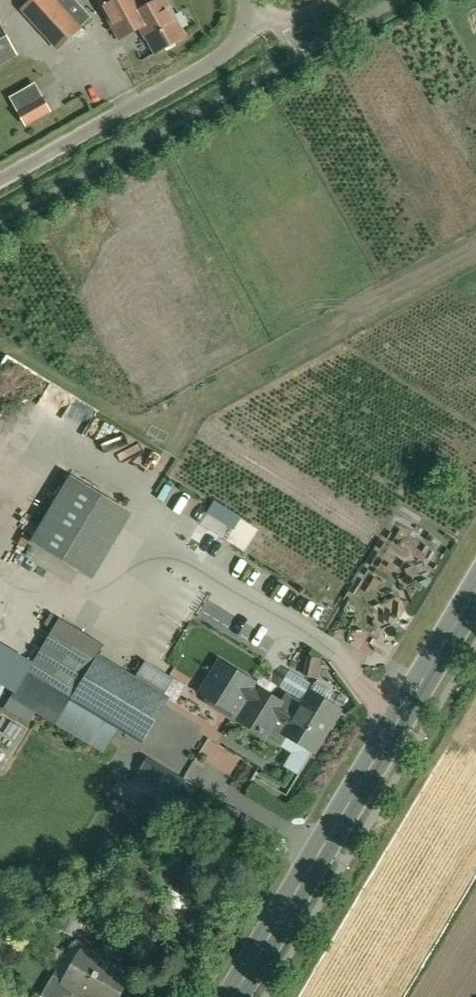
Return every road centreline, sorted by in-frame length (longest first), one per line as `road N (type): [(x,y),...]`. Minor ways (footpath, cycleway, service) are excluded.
road 1 (secondary): [(475,597),(236,996)]
road 2 (unclassified): [(0,179),(224,54),(260,16),(250,0)]

